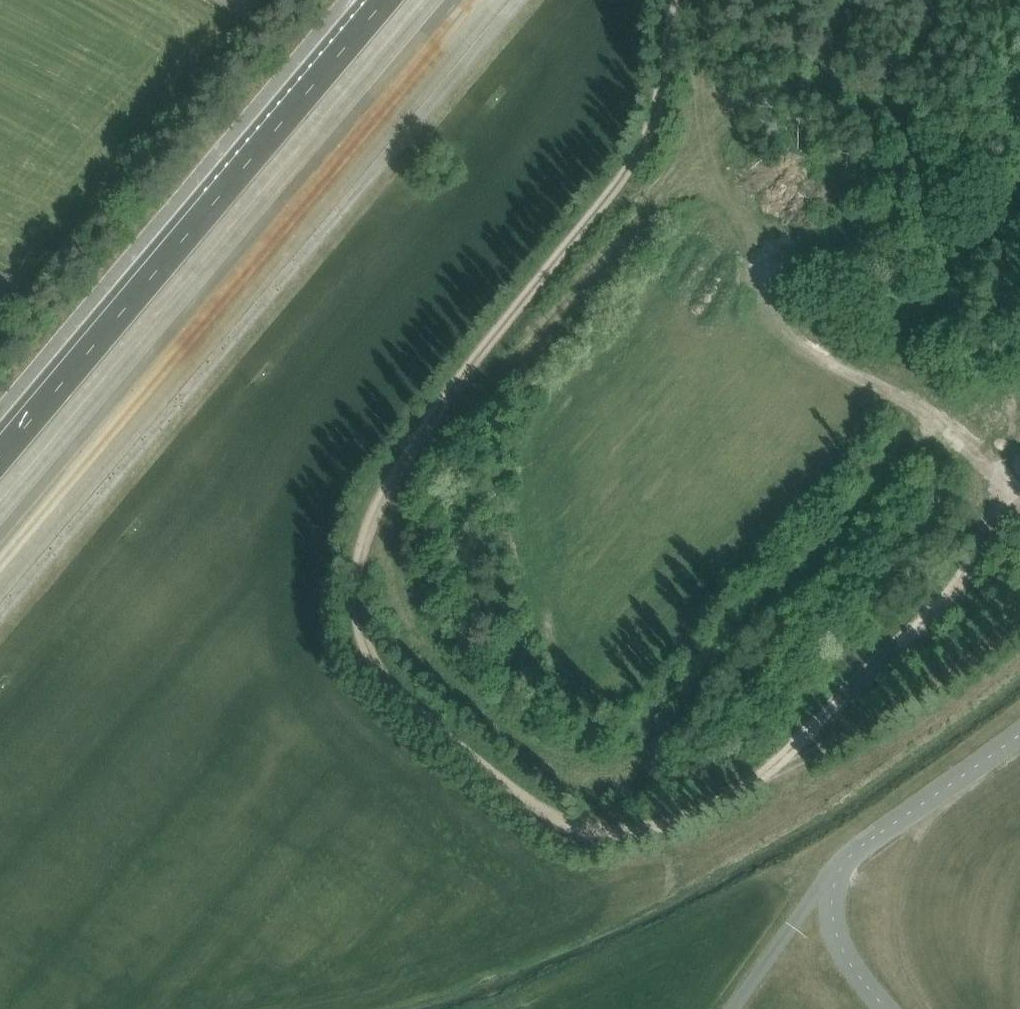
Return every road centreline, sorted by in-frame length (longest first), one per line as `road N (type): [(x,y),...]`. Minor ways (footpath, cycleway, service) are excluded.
road 1 (track): [(852,0),(811,67),(720,123),(513,365),(441,436),(395,528),(397,579),(419,637),(468,695),(535,753),(574,770),(613,769),(660,738),(727,648),(817,560),(936,410)]
road 2 (track): [(677,0),(649,130),(616,183),(422,420),(368,509),(354,569),(361,632),(379,670),(434,728),(530,807),(591,836),(645,832),(749,786),(911,702),(1019,622)]
road 3 (track): [(1019,487),(936,410),(847,369),(807,340),(696,151),(703,9),(710,0)]
road 4 (track): [(749,786),(960,588),(1011,476),(1019,413)]
road 5 (track): [(867,96),(905,148),(897,197),(872,236),(762,257)]
road 6 (track): [(905,389),(919,330),(1019,190)]
road 7 (track): [(930,0),(937,18),(917,61),(867,96),(768,98)]

